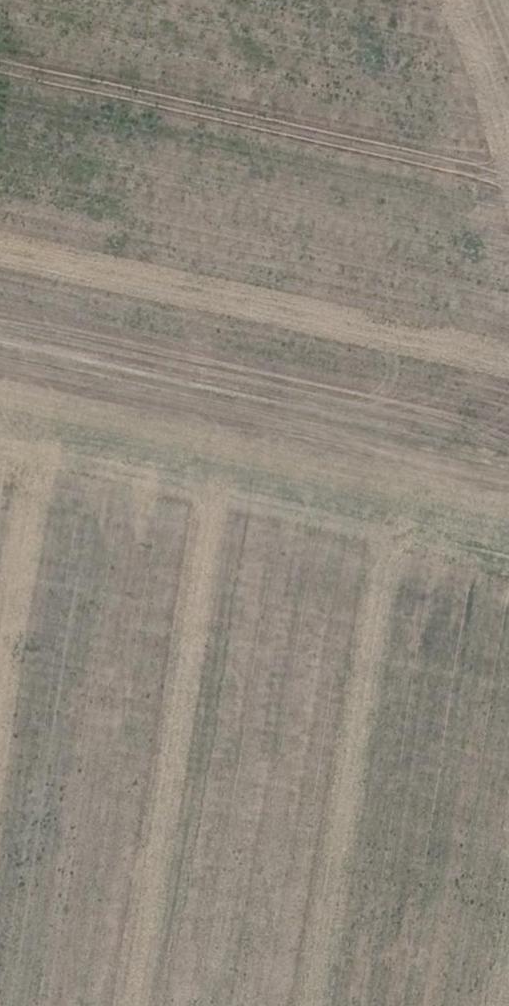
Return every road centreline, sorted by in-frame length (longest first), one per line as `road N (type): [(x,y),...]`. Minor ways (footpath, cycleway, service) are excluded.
road 1 (track): [(508,467),(0,345)]

